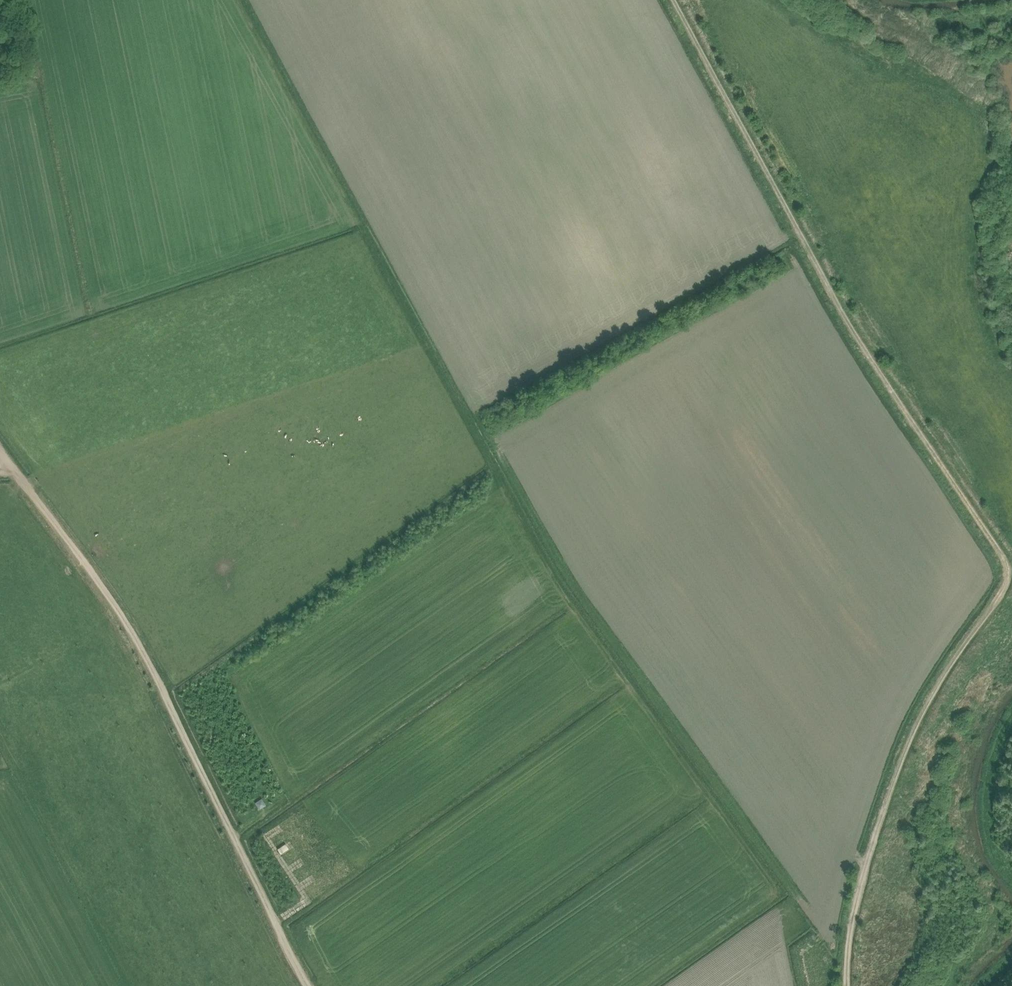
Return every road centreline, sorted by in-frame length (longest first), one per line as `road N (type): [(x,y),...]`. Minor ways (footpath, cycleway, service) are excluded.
road 1 (track): [(846,985),(847,937),(888,792),(929,700),(1008,584),(1005,556),(858,338),(674,0)]
road 2 (track): [(311,985),(144,656),(0,449)]

